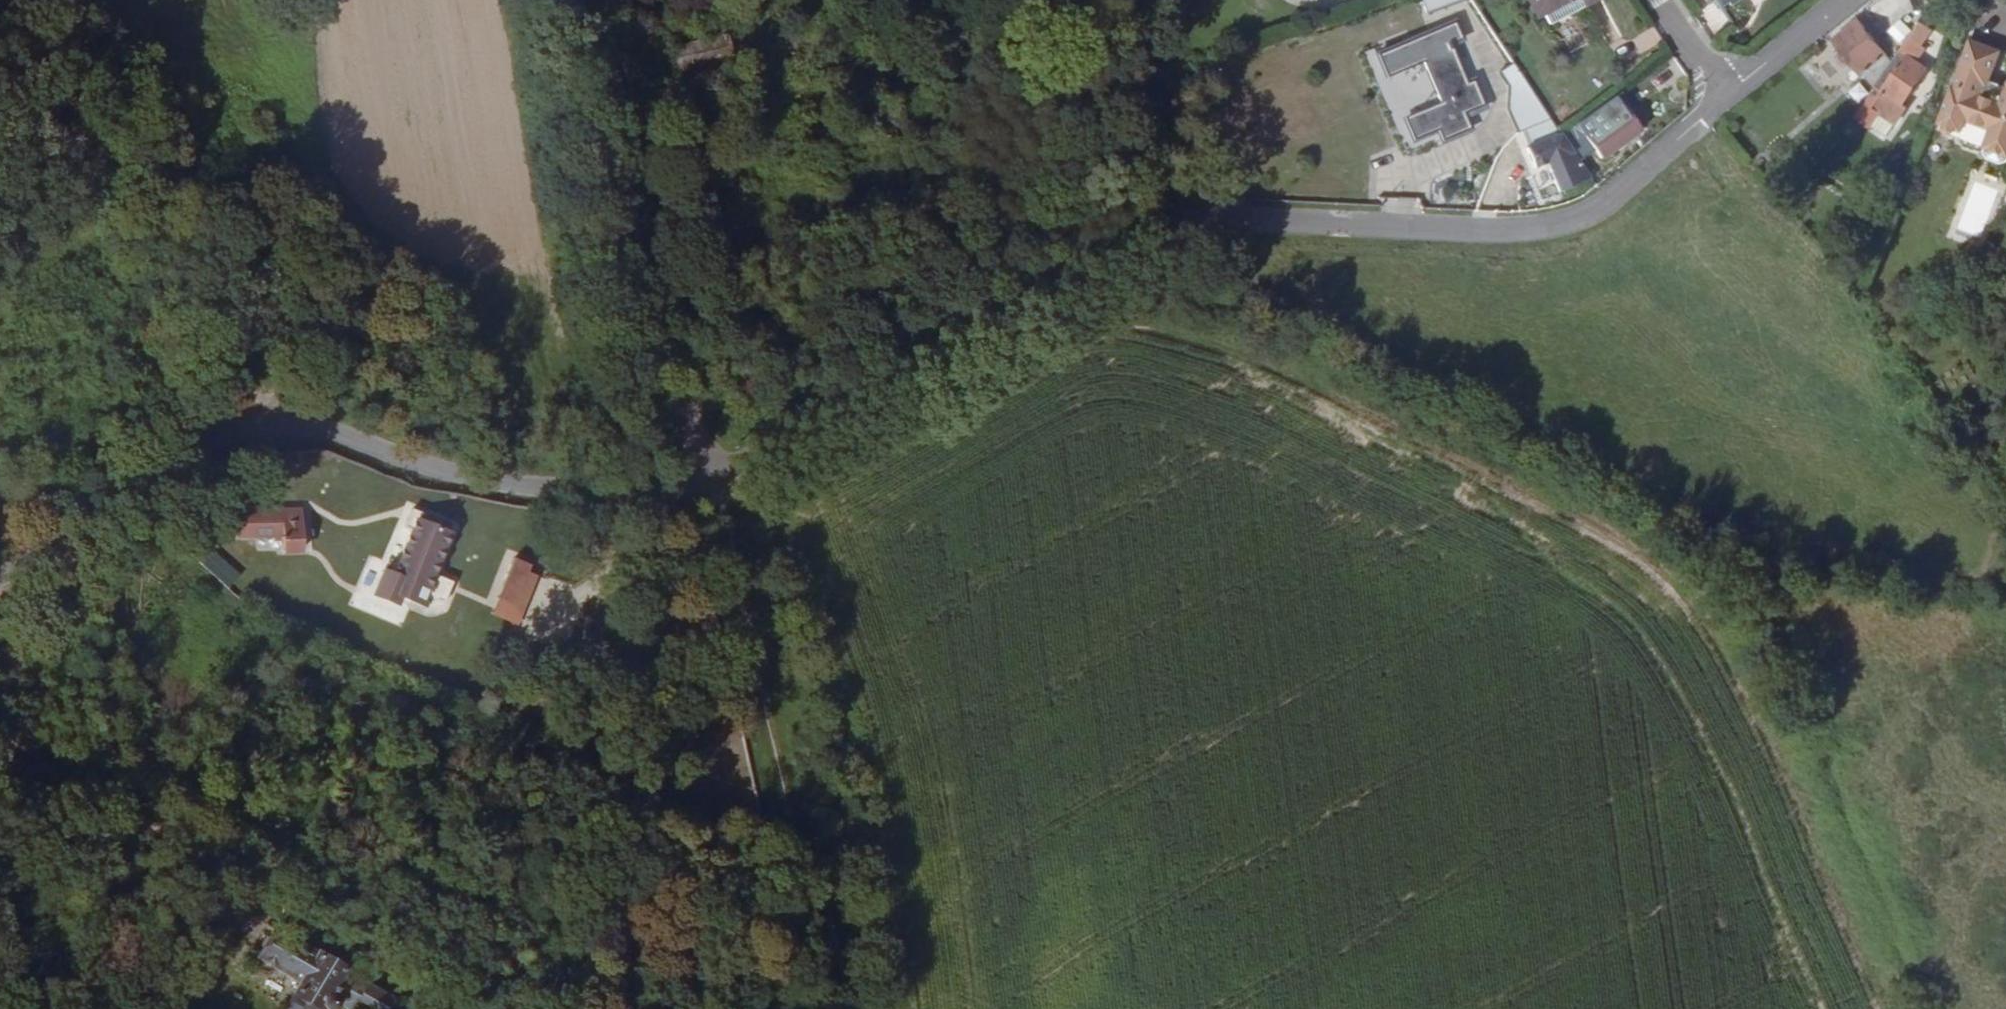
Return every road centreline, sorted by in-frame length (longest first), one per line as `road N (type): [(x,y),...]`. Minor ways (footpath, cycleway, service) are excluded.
road 1 (unclassified): [(1727,97),(1620,191),(1541,232),(1230,223),(1129,241),(714,475)]
road 2 (unclassified): [(714,475),(610,491),(528,490),(320,432),(250,422),(183,440),(0,576)]
road 3 (track): [(714,475),(849,1008)]
road 4 (residential): [(571,0),(714,475)]
road 5 (residential): [(1727,97),(1839,0)]

